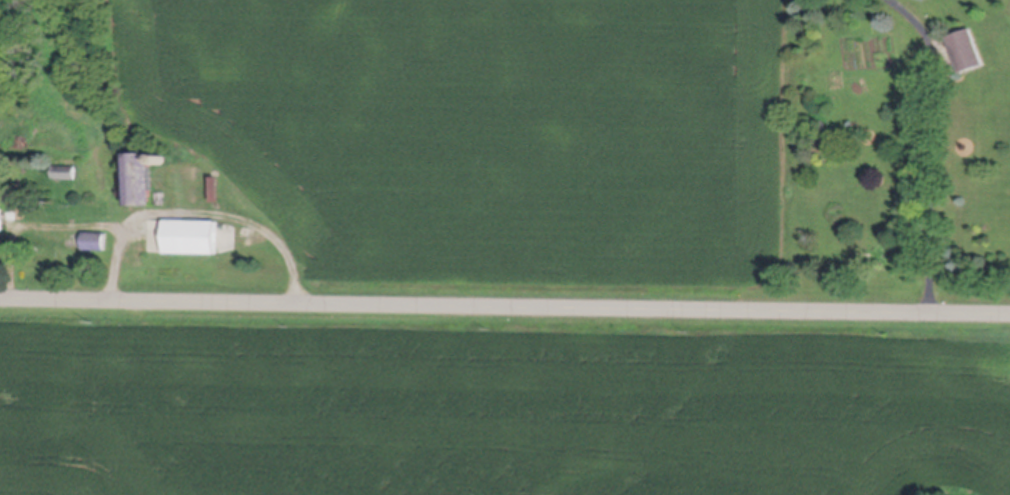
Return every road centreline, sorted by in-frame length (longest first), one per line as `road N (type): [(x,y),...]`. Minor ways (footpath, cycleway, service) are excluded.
road 1 (residential): [(1009,315),(0,300)]

